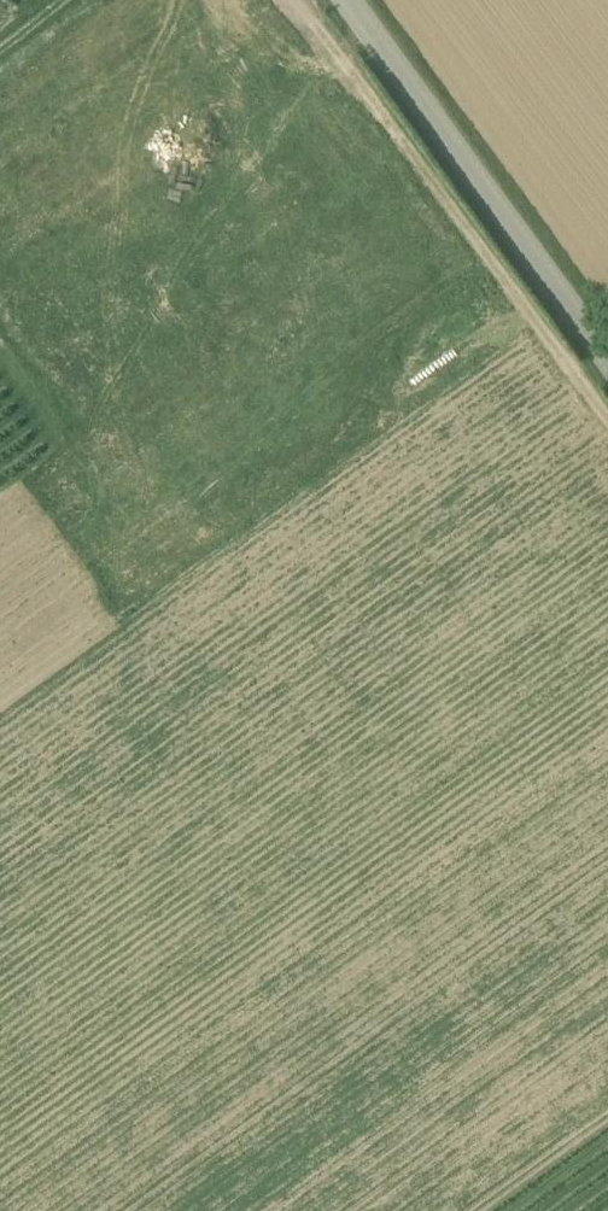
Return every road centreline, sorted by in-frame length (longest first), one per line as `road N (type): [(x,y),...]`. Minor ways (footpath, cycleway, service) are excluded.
road 1 (tertiary): [(607,352),(347,0)]

